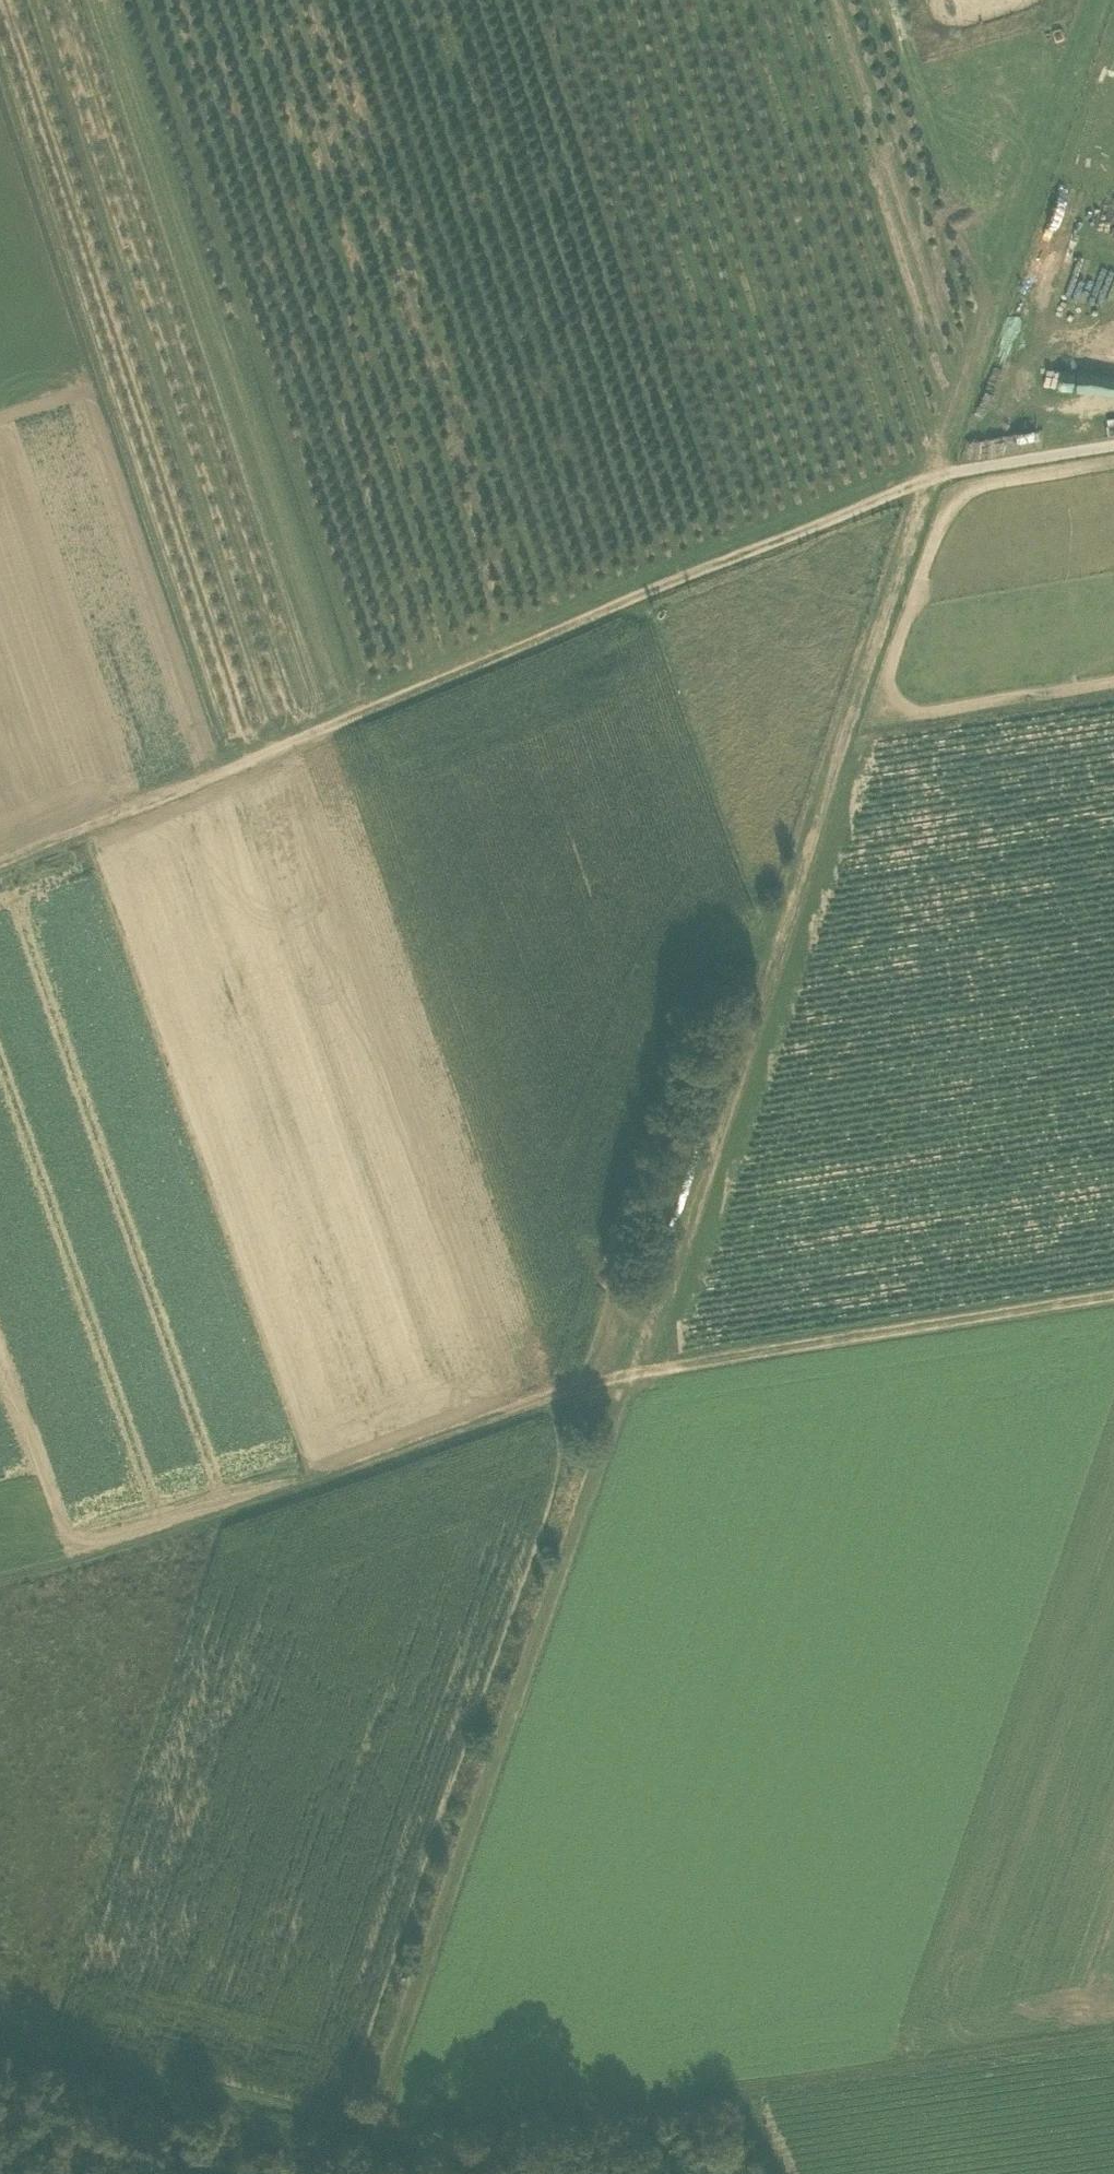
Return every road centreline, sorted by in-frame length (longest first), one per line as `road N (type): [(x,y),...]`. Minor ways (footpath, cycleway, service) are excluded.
road 1 (track): [(0,858),(927,483)]
road 2 (track): [(927,483),(626,1373)]
road 3 (track): [(626,1373),(364,2133)]
road 4 (track): [(364,2133),(401,2142),(1113,2030)]
road 5 (track): [(626,1373),(0,1562)]
road 6 (track): [(927,483),(1096,0)]
road 7 (track): [(626,1373),(1113,1292)]
road 8 (track): [(0,2061),(140,2095),(364,2133)]
road 9 (track): [(927,483),(959,466),(1113,441)]

